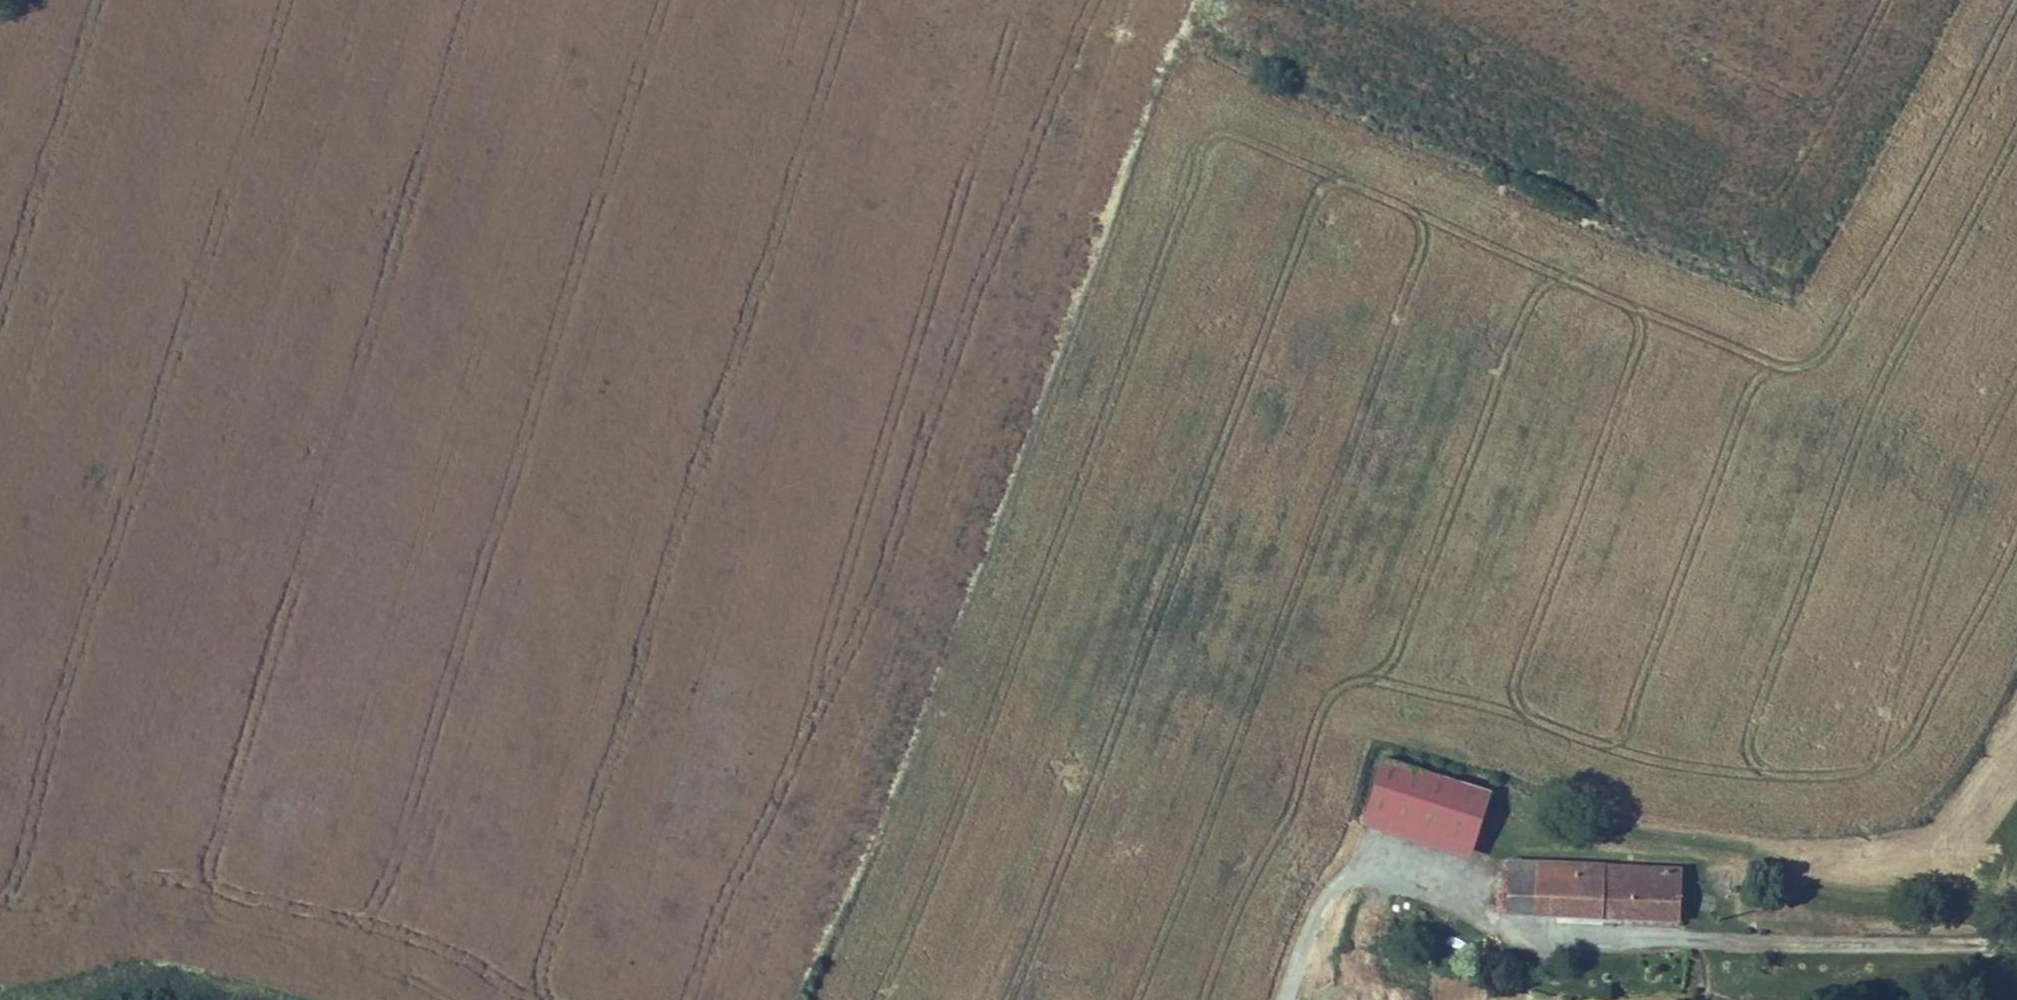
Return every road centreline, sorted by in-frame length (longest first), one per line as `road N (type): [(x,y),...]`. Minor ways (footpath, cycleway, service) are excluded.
road 1 (track): [(1285,999),(1313,923),(1335,888),(1365,868),(1511,931),(1764,946),(2016,946)]

